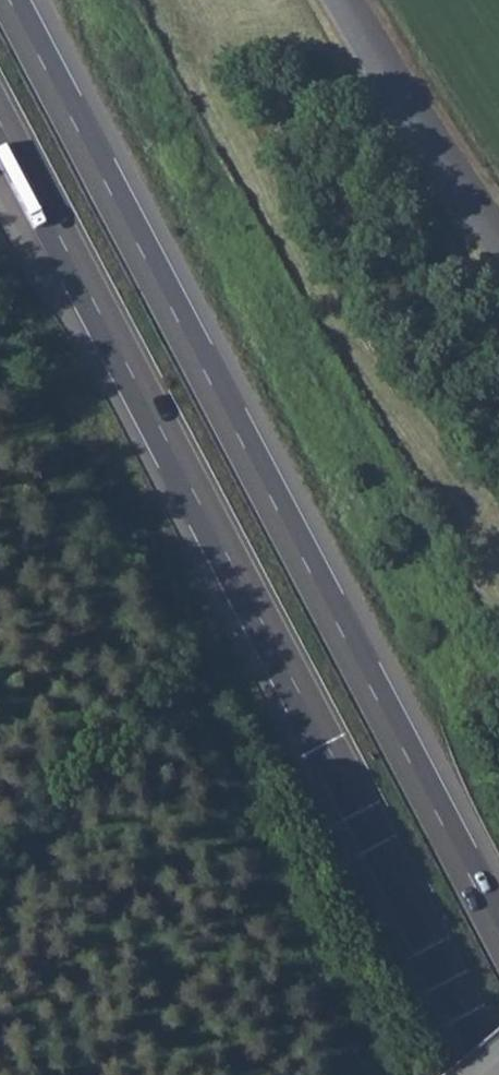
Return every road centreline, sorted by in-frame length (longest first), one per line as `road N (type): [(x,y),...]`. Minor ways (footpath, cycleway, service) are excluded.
road 1 (motorway): [(0,124),(498,1073)]
road 2 (motorway): [(498,932),(10,0)]
road 3 (unclassified): [(498,238),(416,120),(348,0)]

